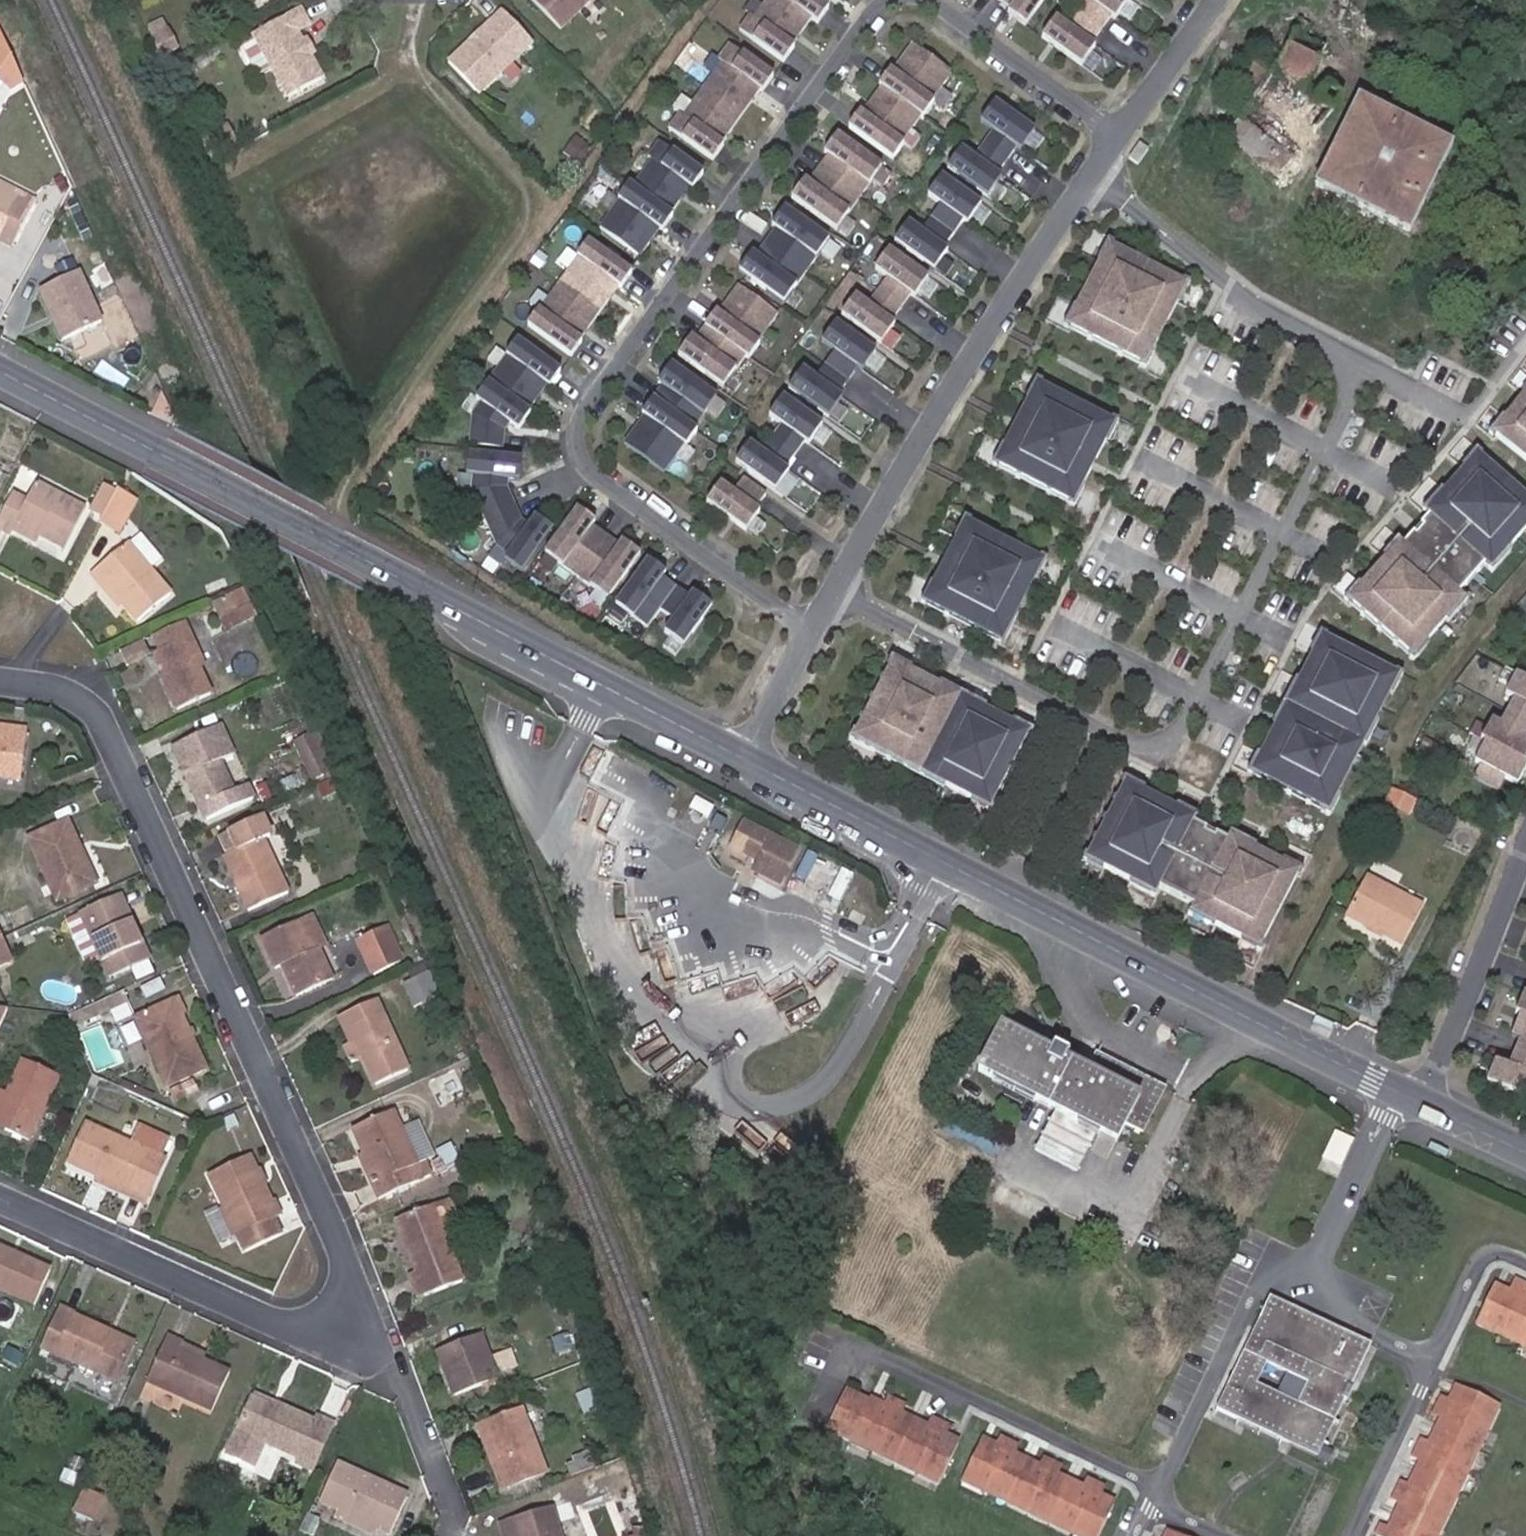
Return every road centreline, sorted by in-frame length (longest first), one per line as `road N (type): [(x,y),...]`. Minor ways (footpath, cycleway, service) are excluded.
road 1 (residential): [(891,0),(880,4),(575,429),(581,459),(595,477),(809,633)]
road 2 (tertiary): [(741,759),(0,372)]
road 3 (residential): [(369,1317),(121,704),(0,687)]
road 4 (tertiary): [(1421,1103),(741,759)]
road 5 (residential): [(1120,138),(1008,297),(809,633)]
road 6 (residential): [(0,1195),(309,1330),(369,1317)]
road 7 (residential): [(1421,1103),(1525,844)]
road 8 (residential): [(369,1317),(458,1518),(450,1535)]
road 9 (residential): [(1120,138),(932,0)]
road 10 (residential): [(1214,0),(1120,138)]
road 11 (residential): [(809,633),(741,759)]

